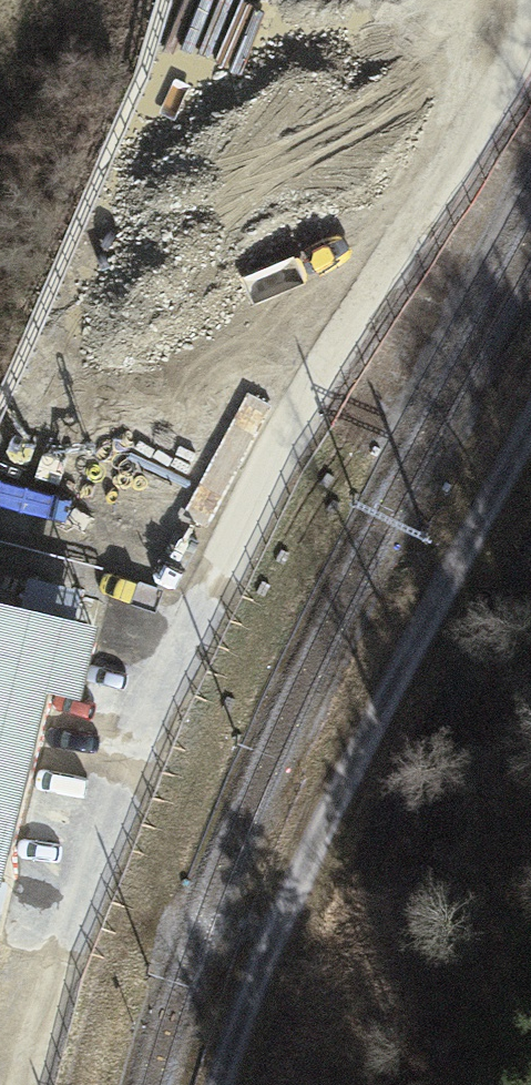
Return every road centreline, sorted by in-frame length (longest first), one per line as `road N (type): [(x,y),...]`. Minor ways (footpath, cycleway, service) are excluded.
road 1 (track): [(268,952),(67,915),(201,567),(477,49),(476,0)]
road 2 (track): [(530,418),(392,684),(268,952),(224,1084)]

